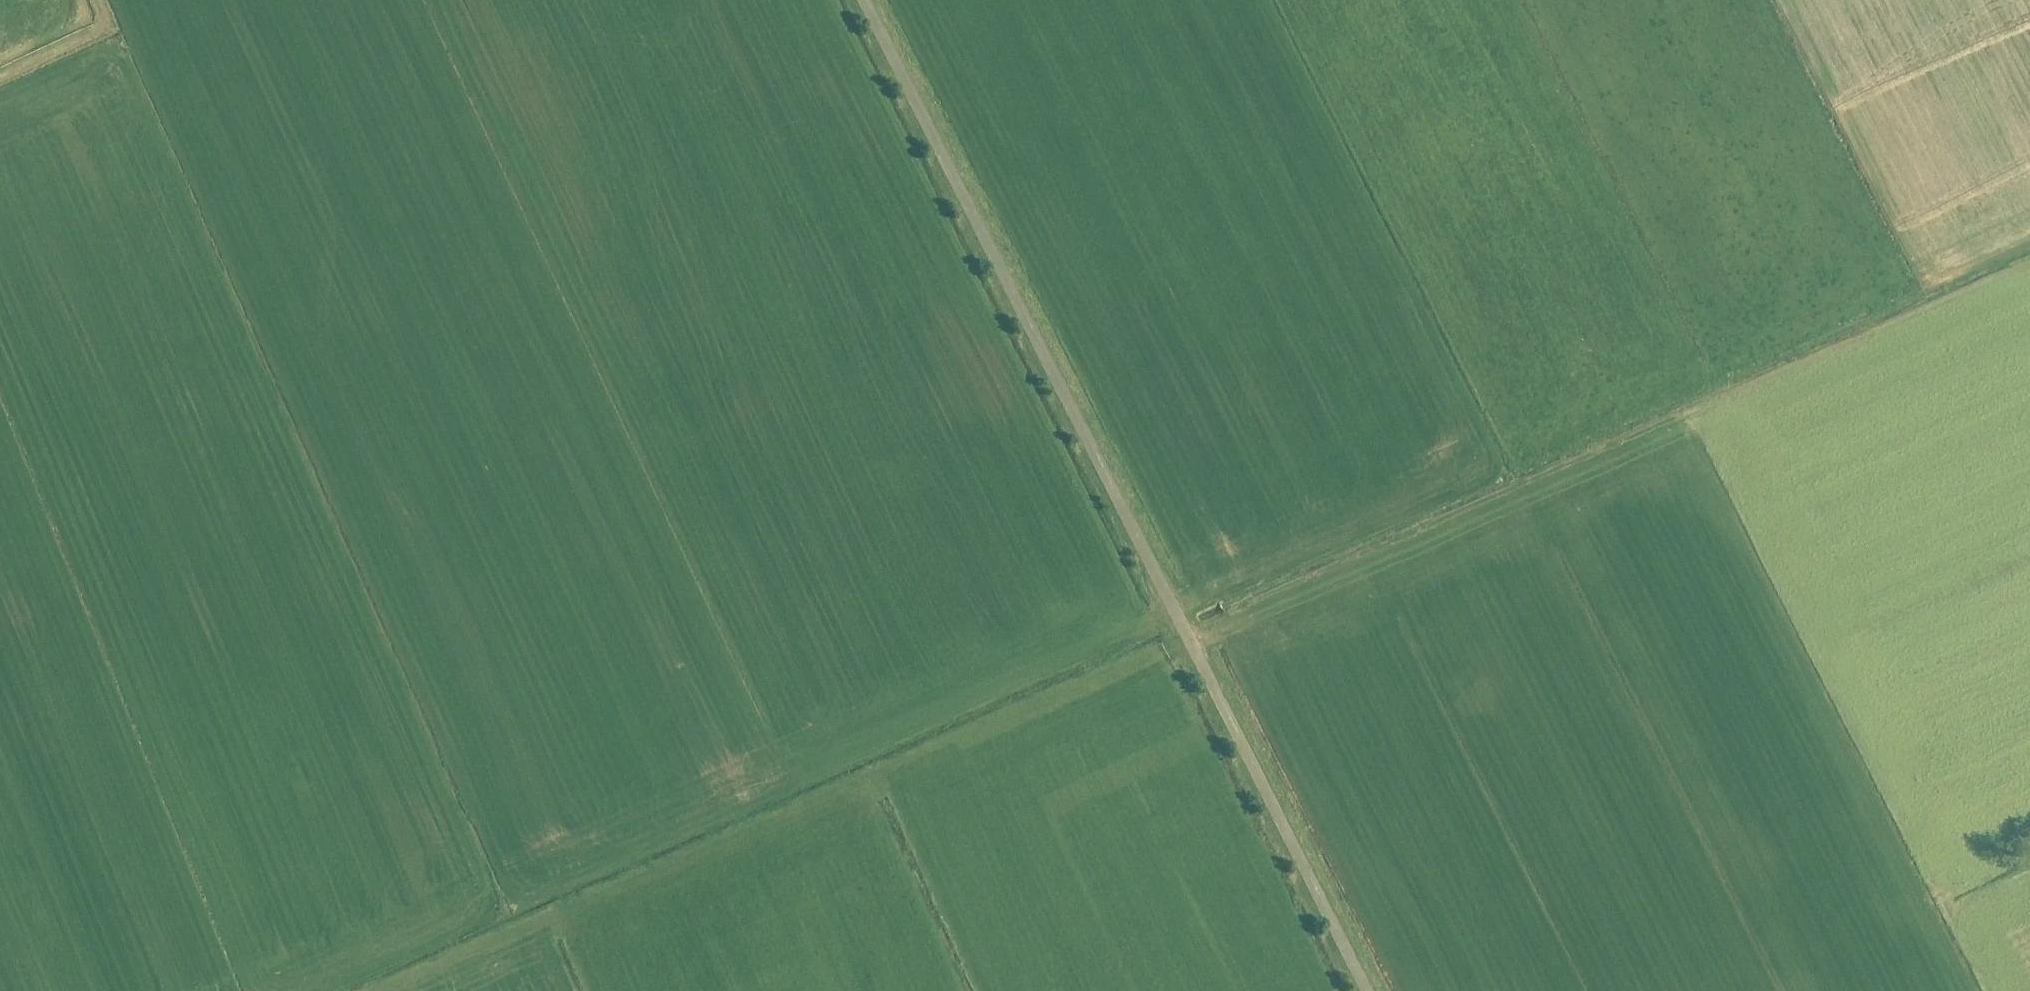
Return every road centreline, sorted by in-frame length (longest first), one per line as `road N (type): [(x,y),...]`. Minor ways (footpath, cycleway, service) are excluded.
road 1 (unclassified): [(1349,990),(857,0)]

